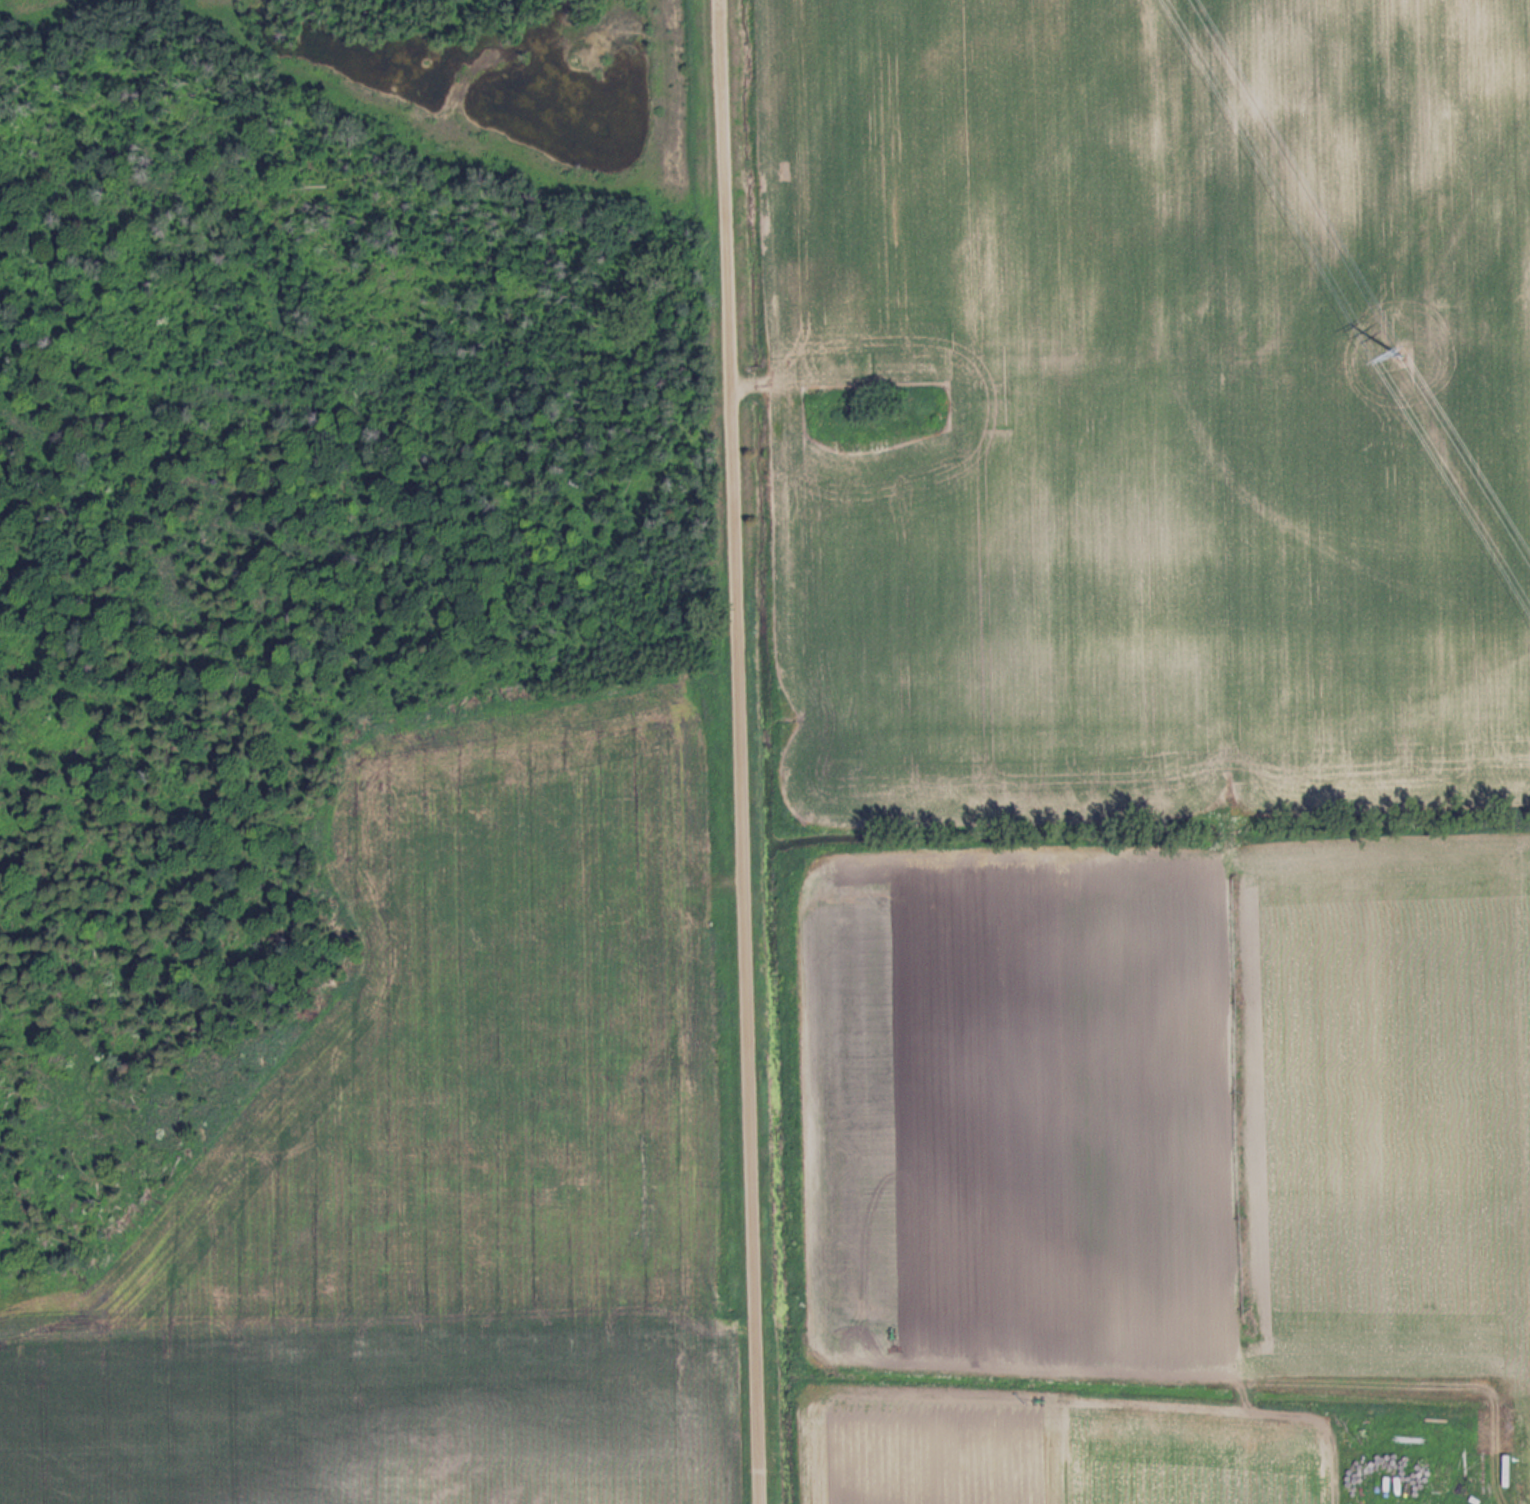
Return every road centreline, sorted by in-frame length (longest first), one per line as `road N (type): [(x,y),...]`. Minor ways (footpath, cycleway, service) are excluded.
road 1 (residential): [(758,1503),(719,0)]

